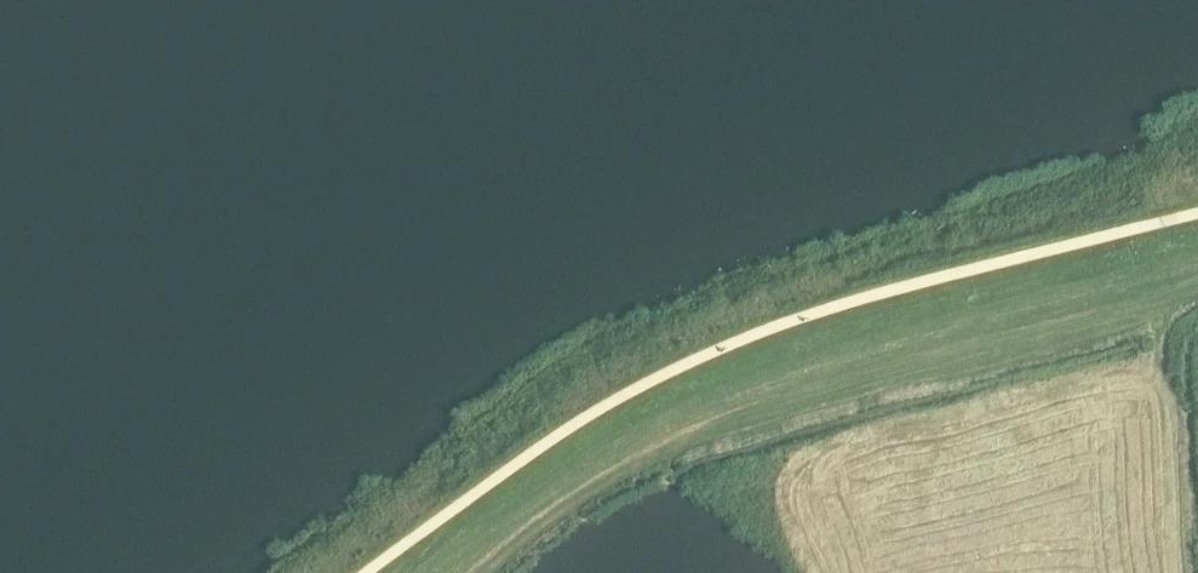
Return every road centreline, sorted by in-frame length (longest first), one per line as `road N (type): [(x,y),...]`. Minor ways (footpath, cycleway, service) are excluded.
road 1 (track): [(1197,300),(722,426),(558,514),(490,572)]

